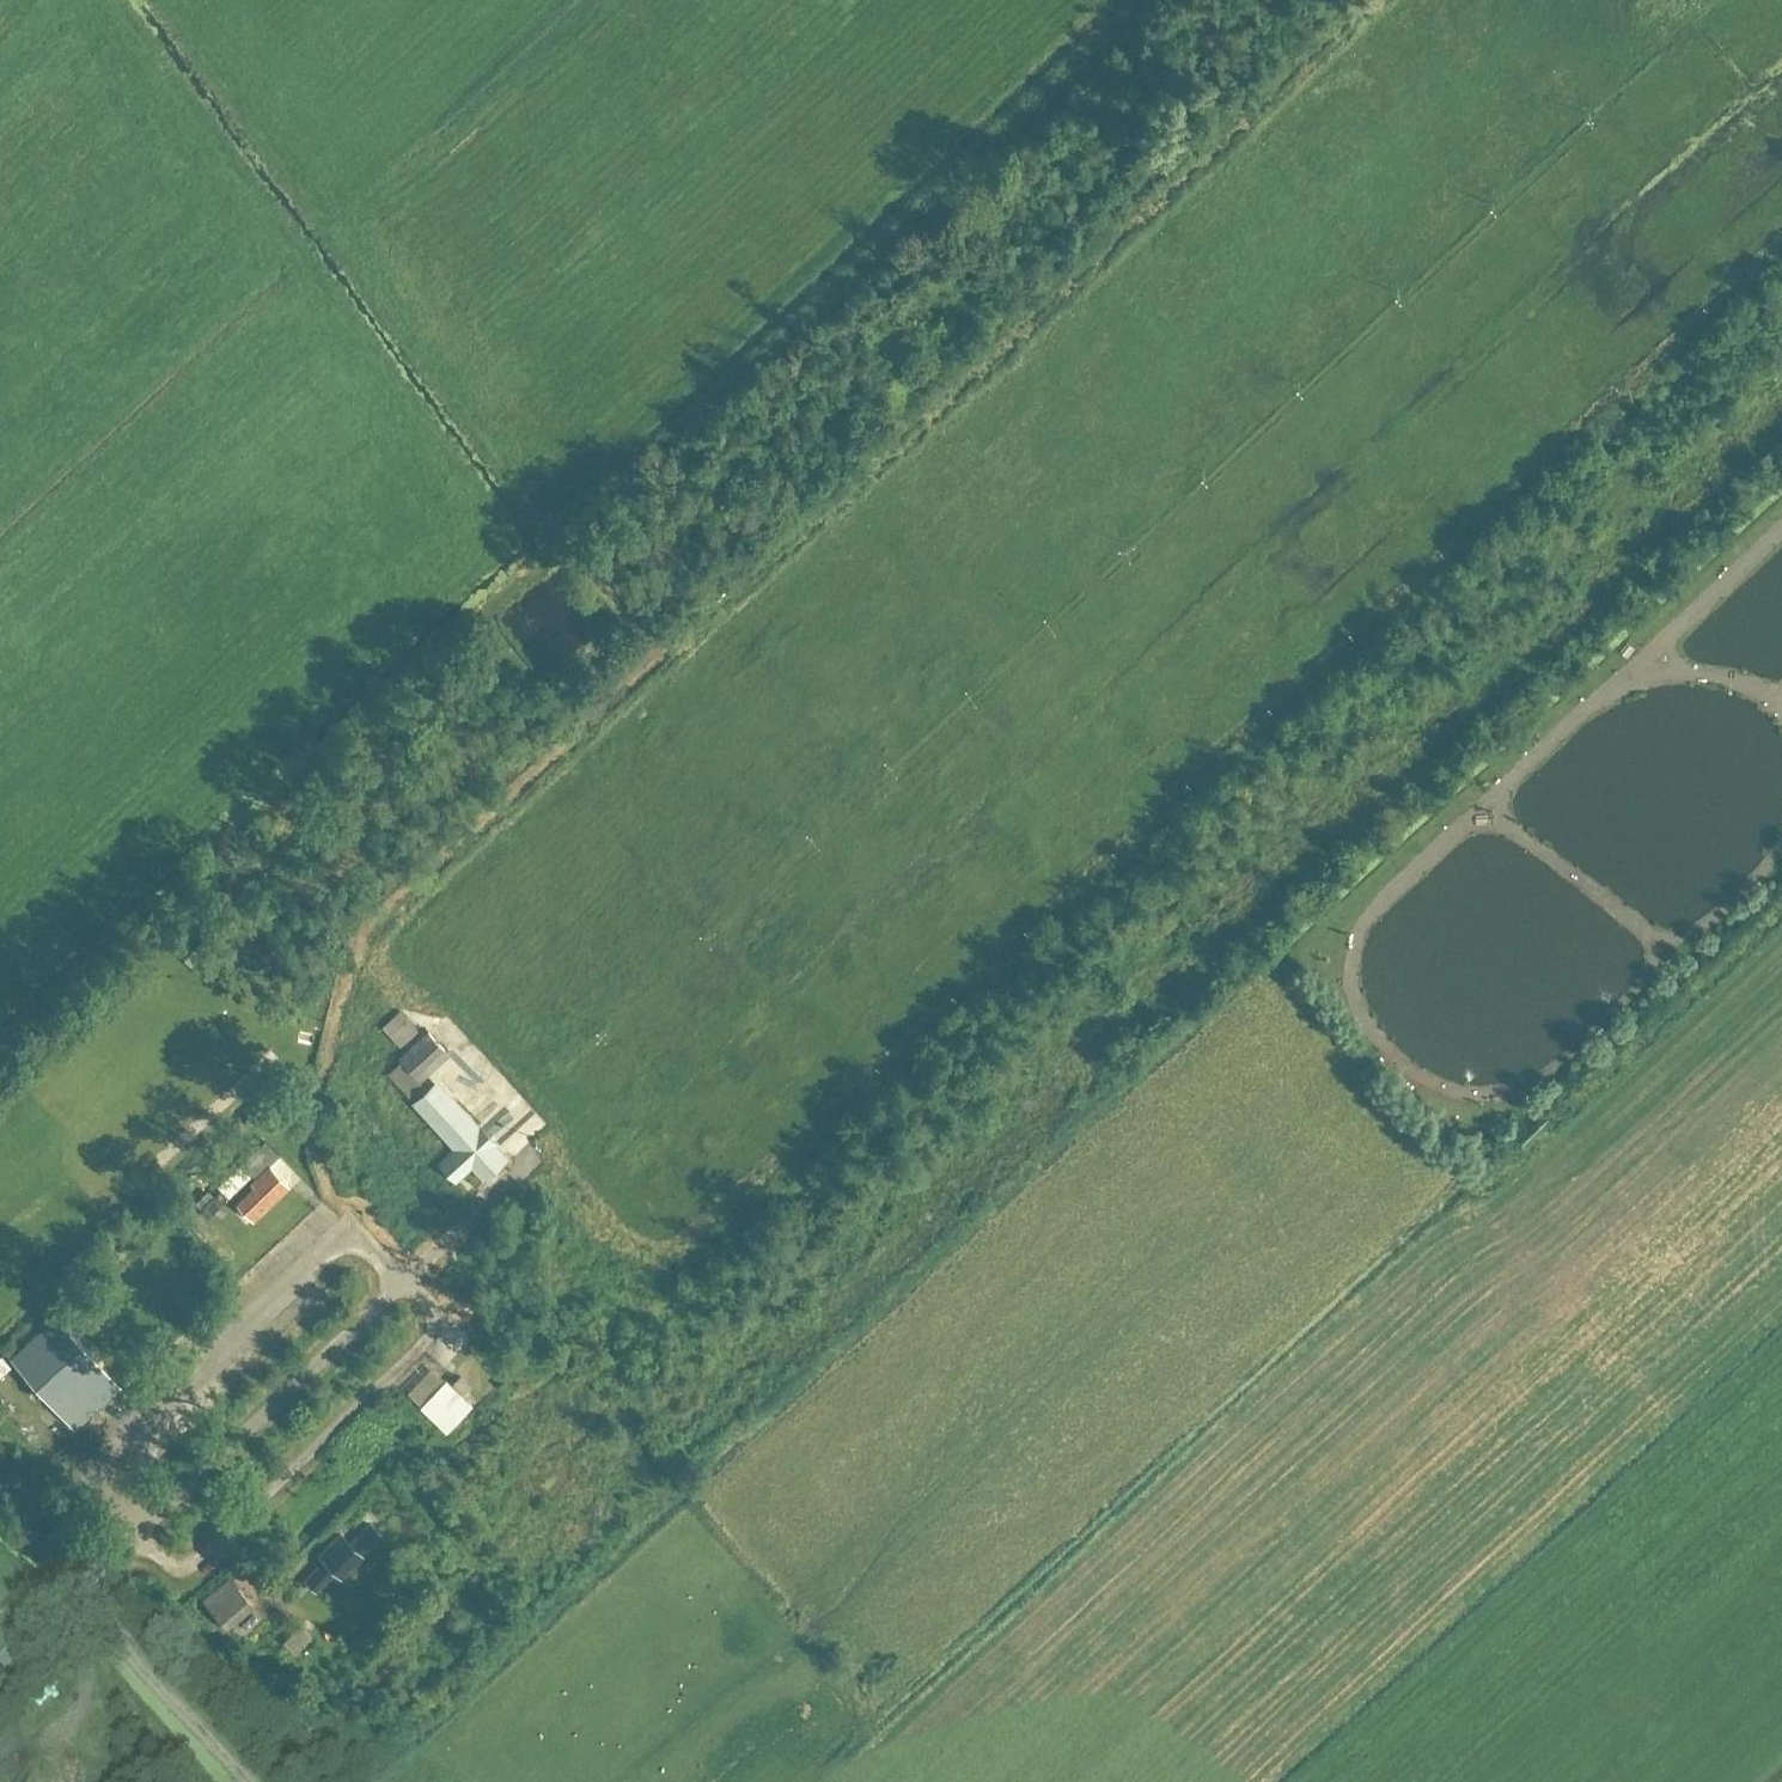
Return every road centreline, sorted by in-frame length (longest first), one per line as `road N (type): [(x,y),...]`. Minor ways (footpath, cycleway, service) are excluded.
road 1 (track): [(351,1230),(318,1150),(316,1109),(360,951),(381,920),(1373,0)]
road 2 (unclassified): [(0,1660),(465,1223)]

